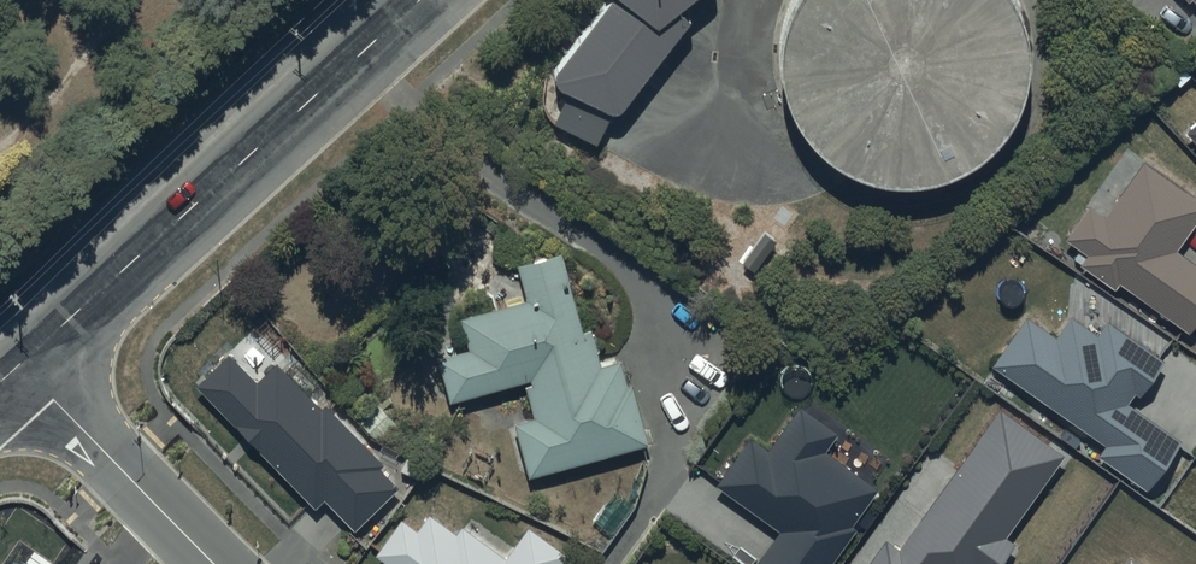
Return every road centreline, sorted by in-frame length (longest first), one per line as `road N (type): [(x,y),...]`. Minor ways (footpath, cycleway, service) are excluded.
road 1 (unclassified): [(24,366),(430,0)]
road 2 (residential): [(24,366),(216,563)]

